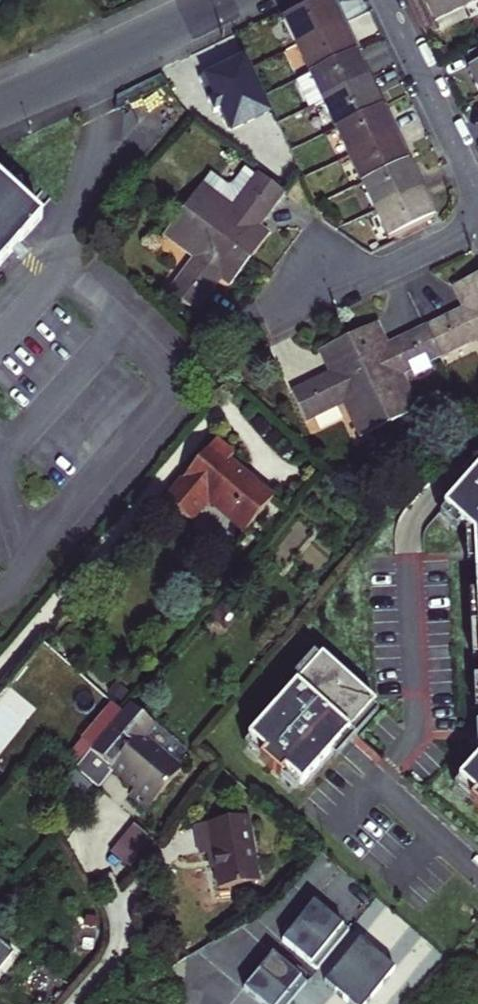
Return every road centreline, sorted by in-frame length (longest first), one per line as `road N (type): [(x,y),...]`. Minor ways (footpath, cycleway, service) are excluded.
road 1 (residential): [(477,873),(376,786),(418,720),(409,572)]
road 2 (residential): [(225,0),(0,104)]
road 3 (residential): [(387,0),(477,192)]
road 4 (residential): [(477,211),(448,242),(314,305)]

